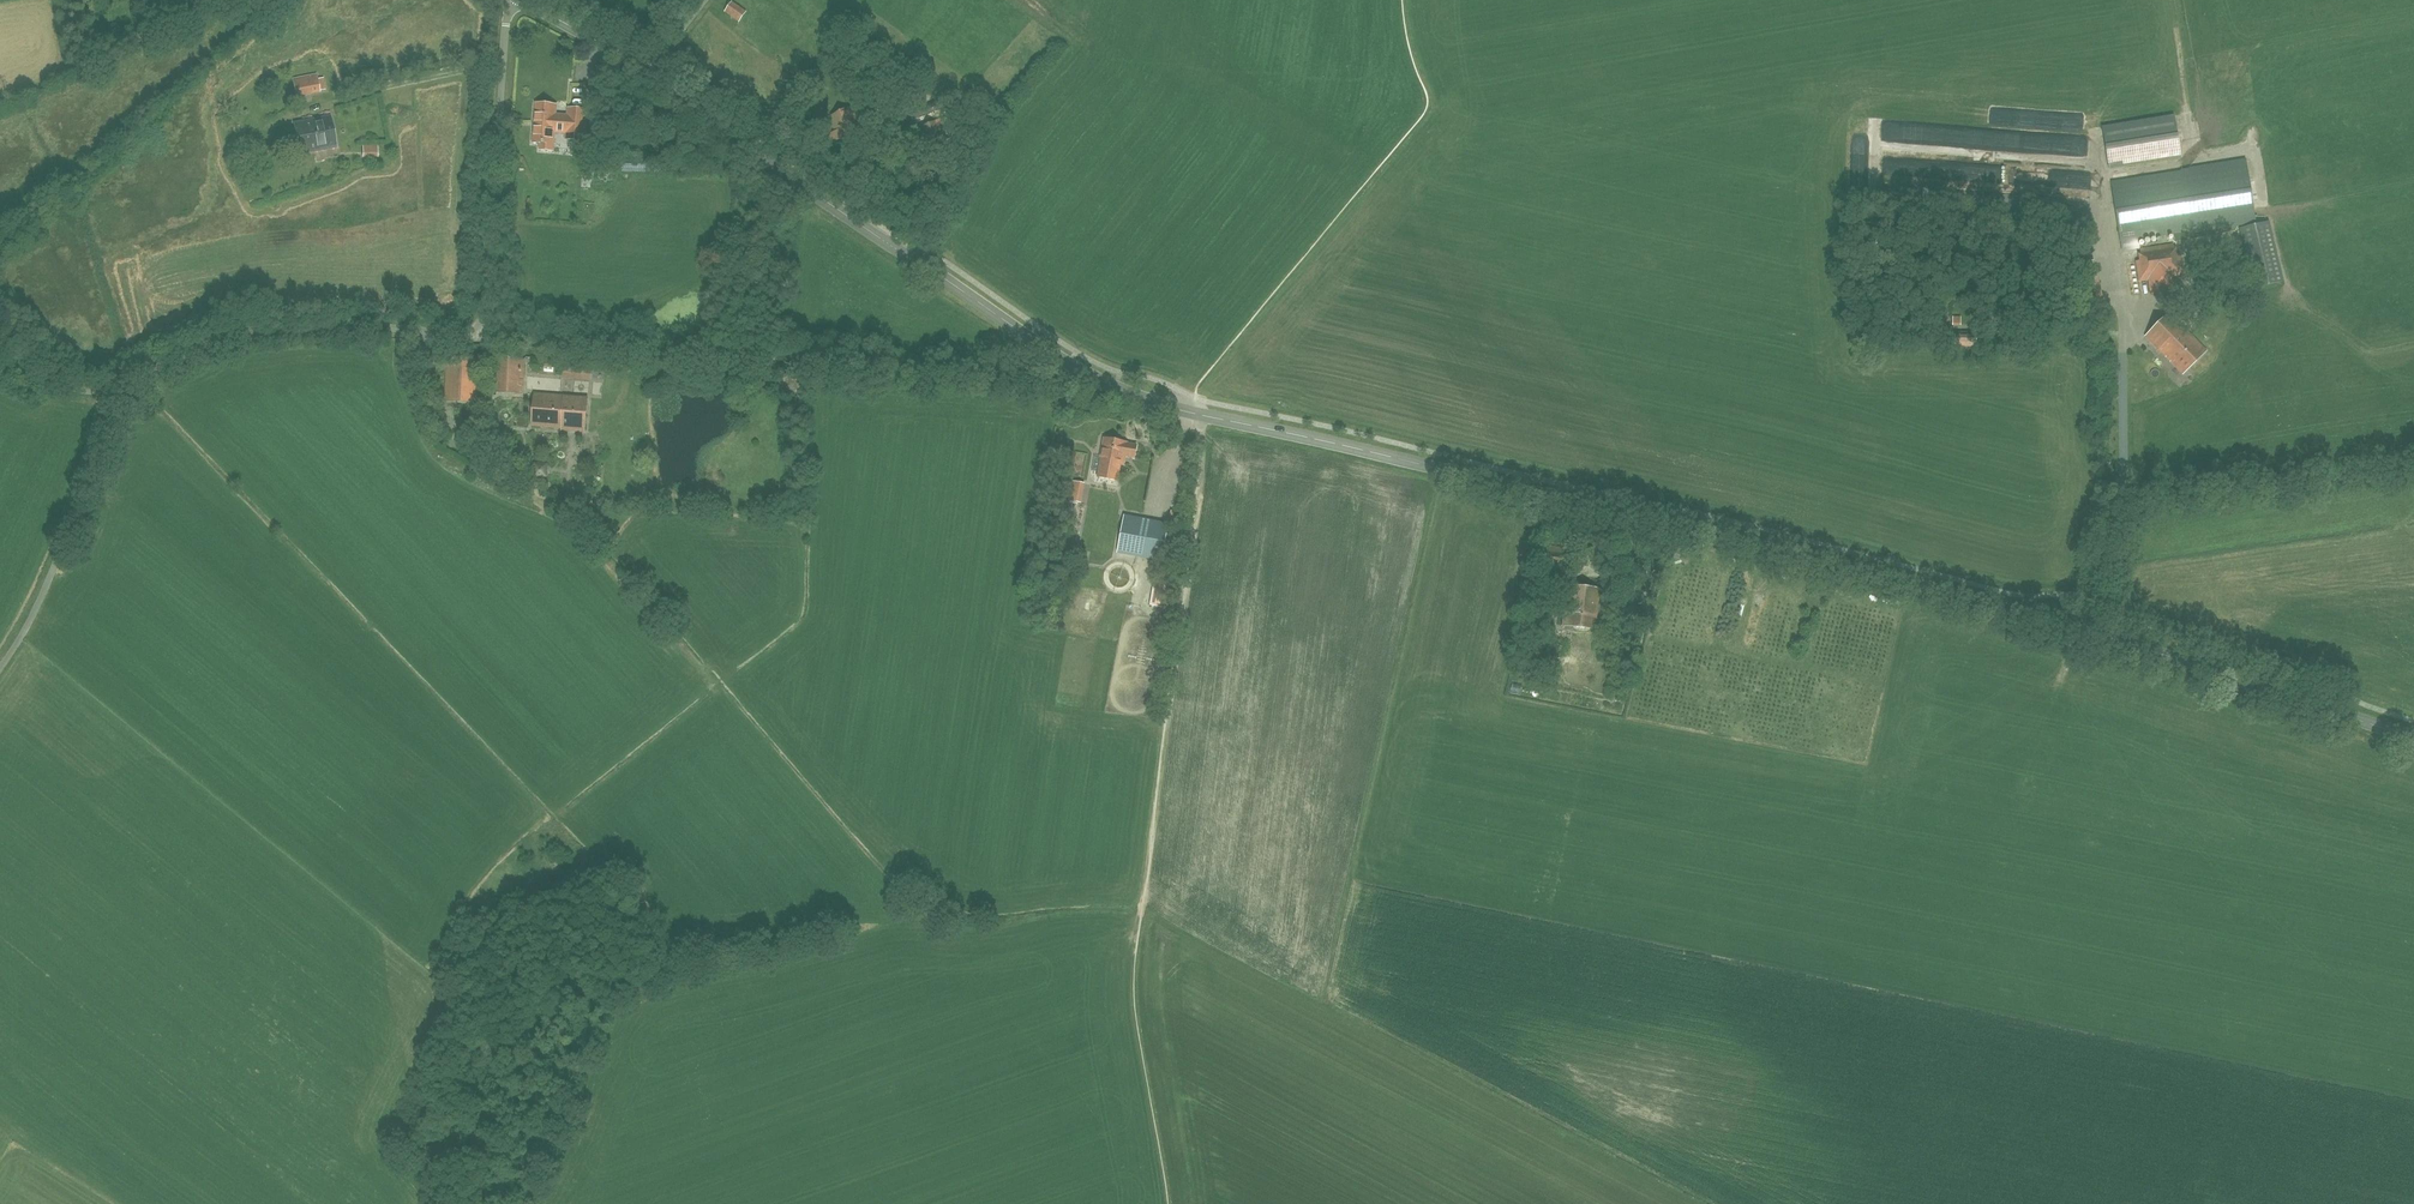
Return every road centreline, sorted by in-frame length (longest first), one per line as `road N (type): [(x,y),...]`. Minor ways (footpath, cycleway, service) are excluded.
road 1 (secondary): [(2413,738),(2005,607),(1119,391),(902,256),(648,75)]
road 2 (unclassified): [(0,356),(83,393),(125,391),(234,342),(279,334),(472,333),(487,300),(507,23),(518,0)]
road 3 (secondary): [(648,75),(519,0)]

